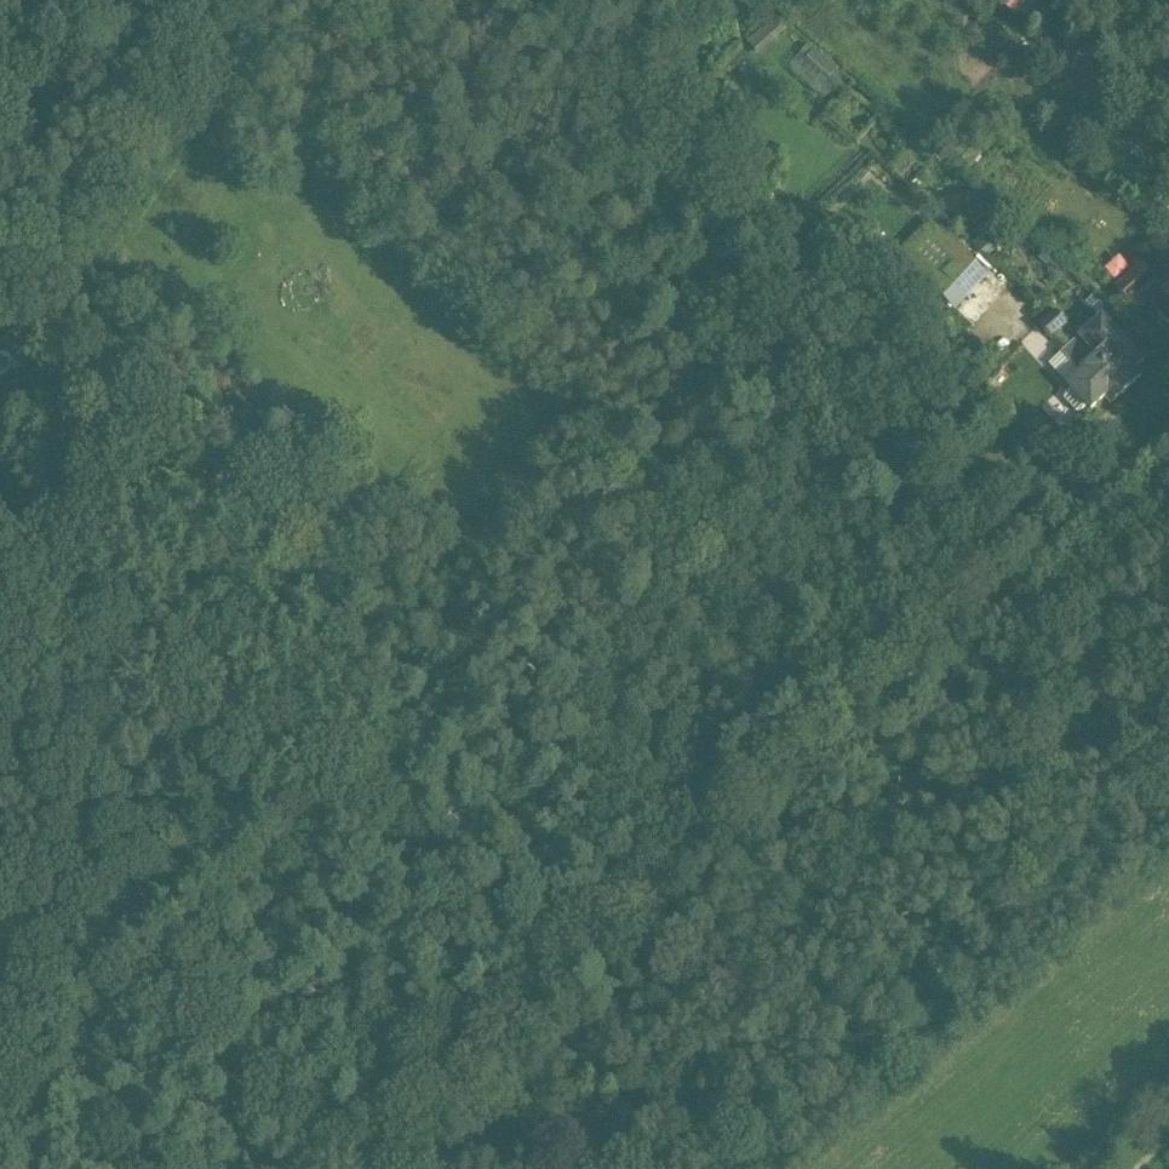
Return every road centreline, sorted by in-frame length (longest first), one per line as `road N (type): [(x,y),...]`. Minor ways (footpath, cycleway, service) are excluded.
road 1 (track): [(1168,434),(378,1168)]

